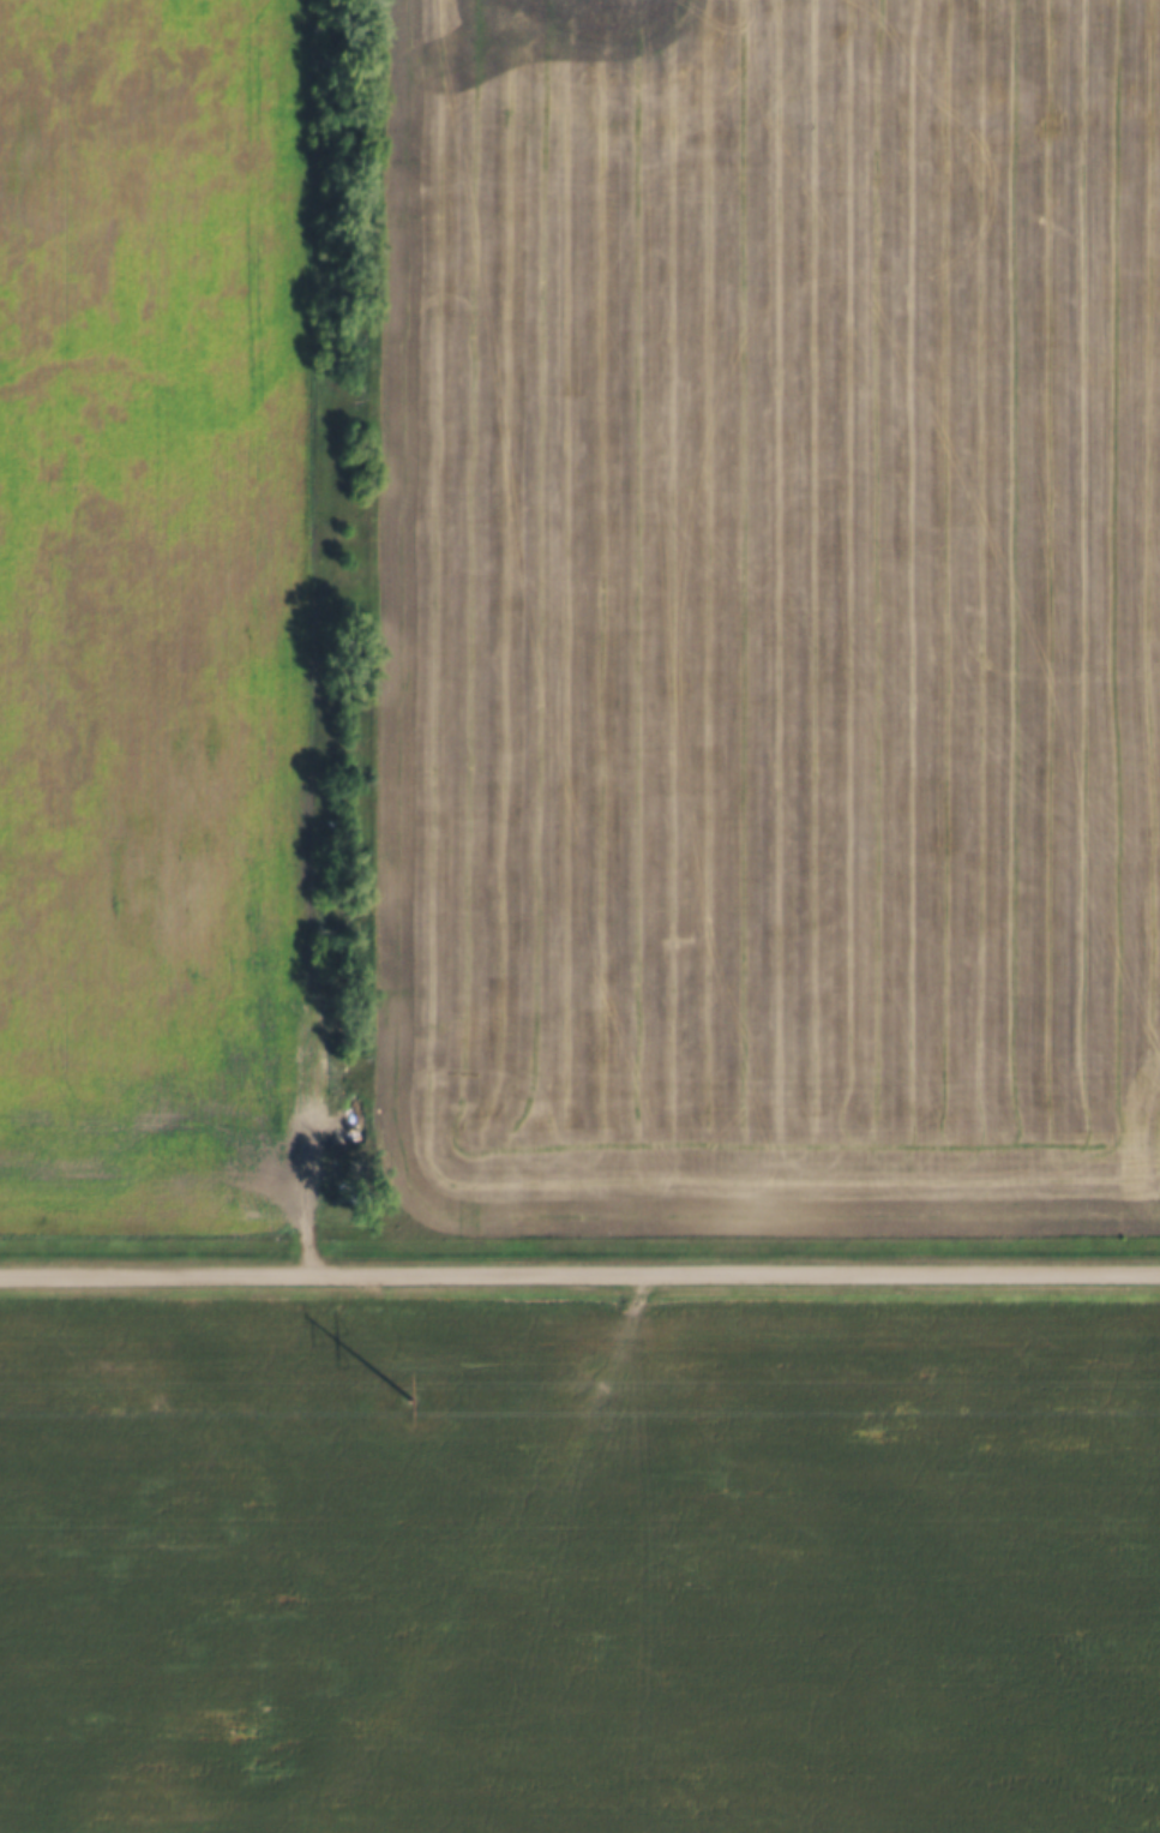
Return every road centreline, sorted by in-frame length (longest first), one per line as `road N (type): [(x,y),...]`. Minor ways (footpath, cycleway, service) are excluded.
road 1 (residential): [(0,1272),(1159,1269)]

